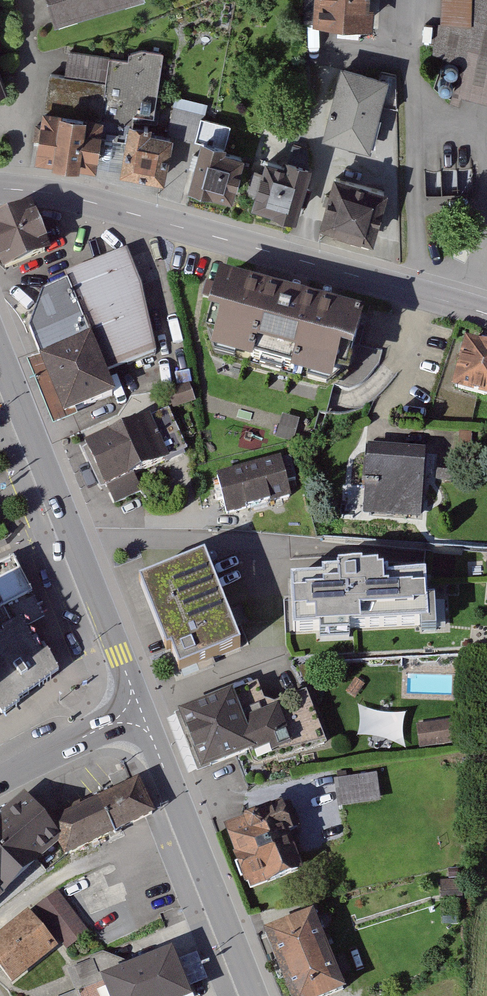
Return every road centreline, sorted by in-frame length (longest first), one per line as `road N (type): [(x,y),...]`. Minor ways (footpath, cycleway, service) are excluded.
road 1 (tertiary): [(486,316),(168,224),(0,187)]
road 2 (tertiary): [(0,354),(132,690),(133,715)]
road 3 (tertiary): [(133,715),(152,738),(255,995)]
road 4 (residential): [(133,715),(0,780)]

